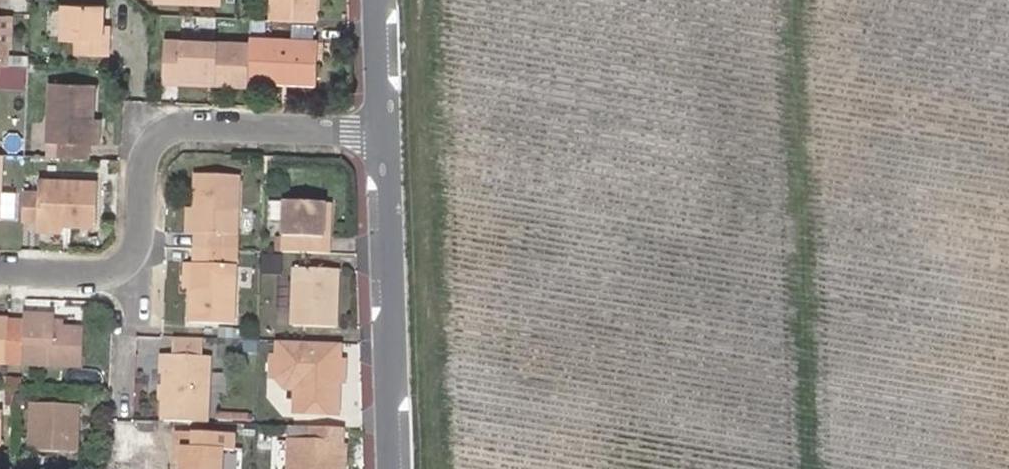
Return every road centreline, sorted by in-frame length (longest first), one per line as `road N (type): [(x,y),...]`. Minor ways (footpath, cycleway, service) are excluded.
road 1 (residential): [(381,139),(162,130),(146,148),(134,260),(97,276),(0,274)]
road 2 (track): [(421,0),(440,468)]
road 3 (track): [(791,0),(806,468)]
road 4 (residential): [(381,139),(389,468)]
road 5 (residential): [(376,0),(381,139)]

